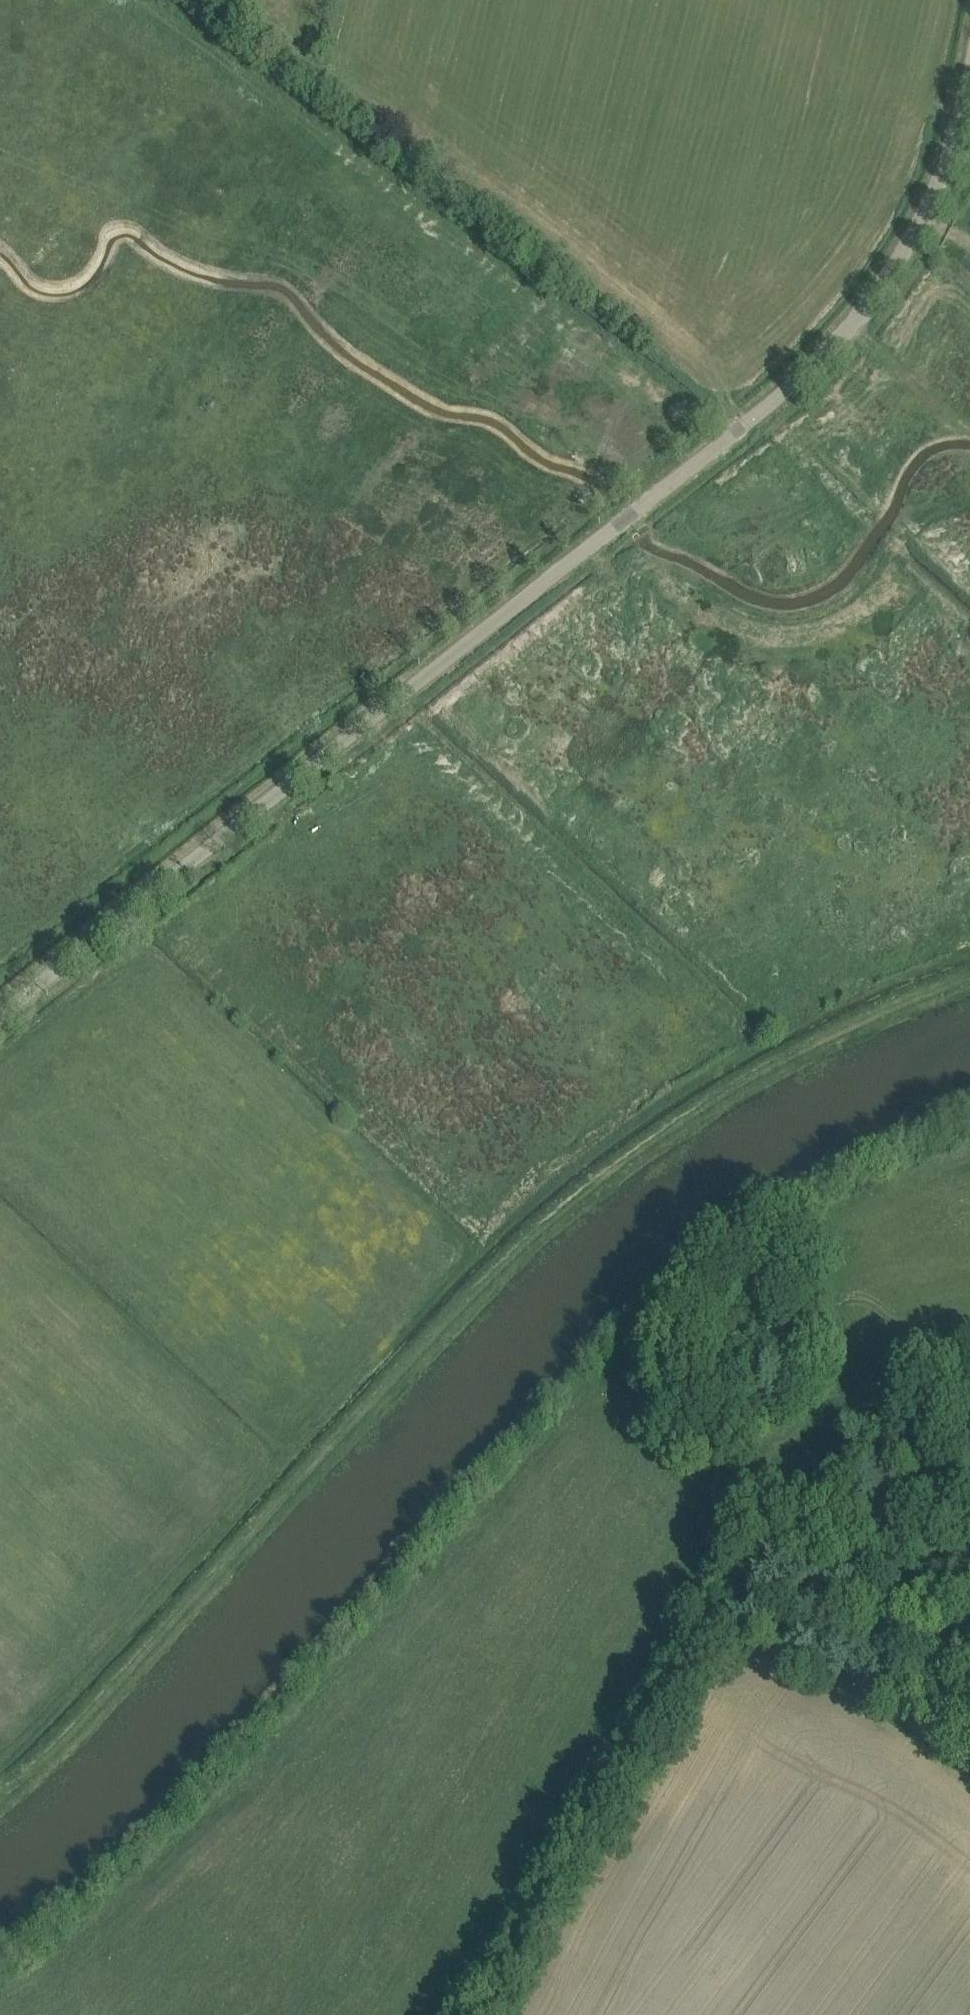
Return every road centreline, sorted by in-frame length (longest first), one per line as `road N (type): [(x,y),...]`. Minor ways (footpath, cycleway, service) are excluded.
road 1 (unclassified): [(0,1015),(822,355),(916,231),(945,168),(969,76)]
road 2 (track): [(708,1634),(482,2014)]

